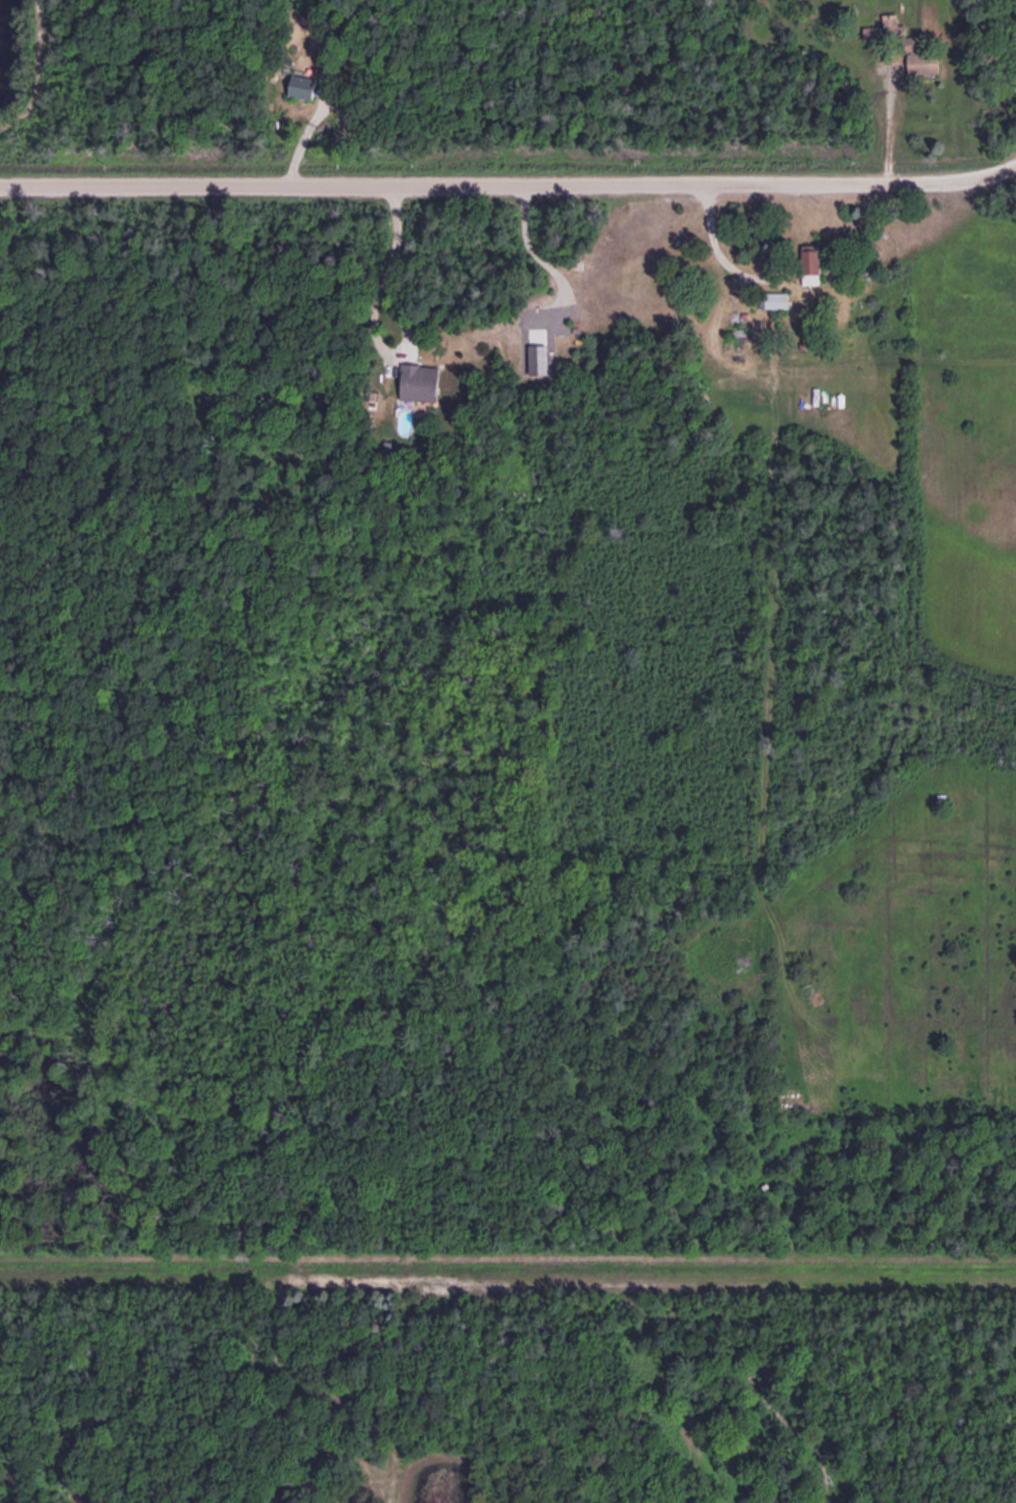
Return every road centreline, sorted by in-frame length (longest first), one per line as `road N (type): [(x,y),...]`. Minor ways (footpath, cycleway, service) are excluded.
road 1 (residential): [(0,182),(946,180),(1015,159)]

